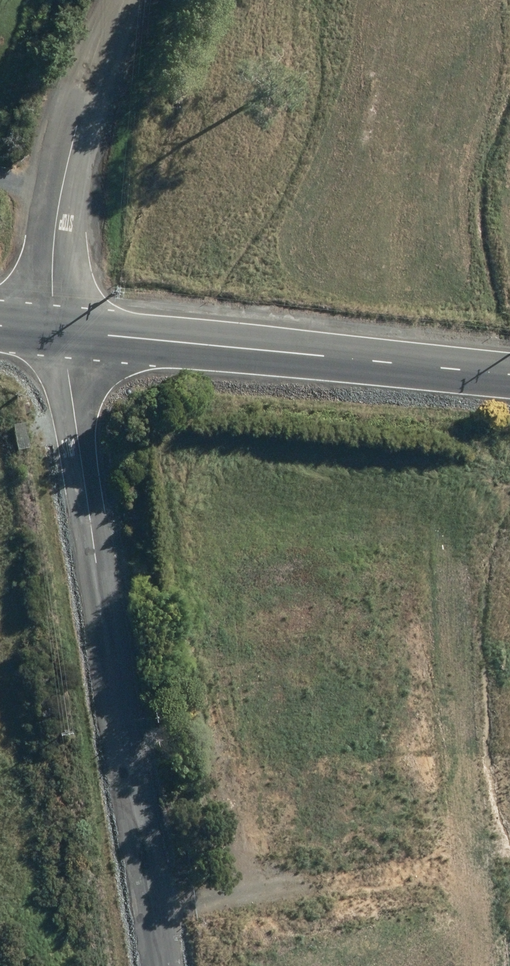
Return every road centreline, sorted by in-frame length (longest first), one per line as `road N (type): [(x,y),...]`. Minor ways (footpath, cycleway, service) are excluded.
road 1 (unclassified): [(156,965),(155,902),(58,331)]
road 2 (tertiary): [(58,331),(509,376)]
road 3 (track): [(155,902),(336,876),(424,887),(466,921),(475,965)]
road 4 (unclassified): [(123,0),(64,172),(58,331)]

